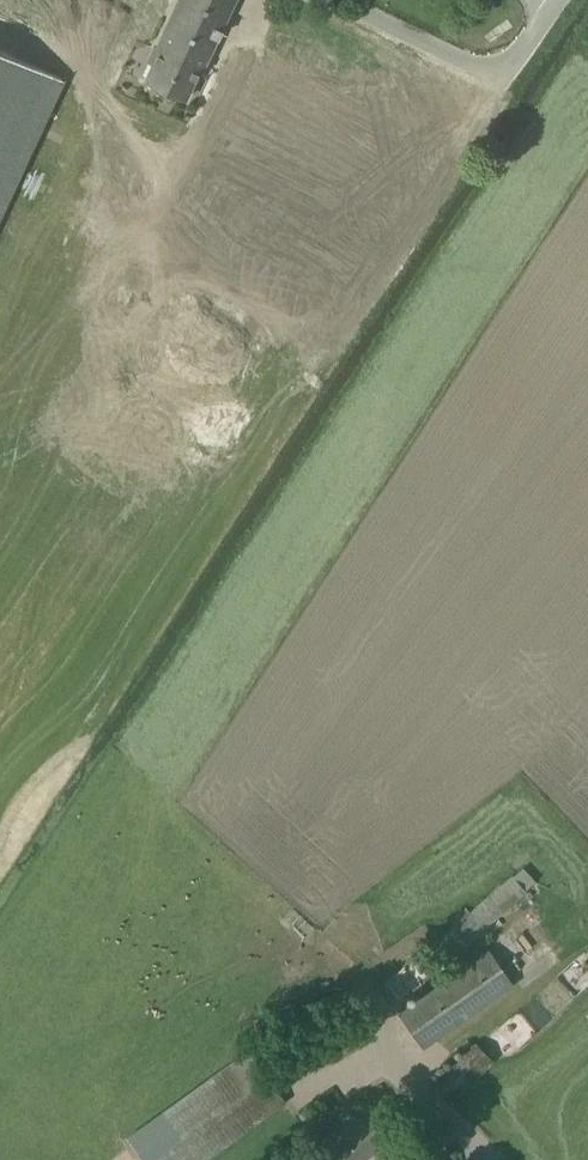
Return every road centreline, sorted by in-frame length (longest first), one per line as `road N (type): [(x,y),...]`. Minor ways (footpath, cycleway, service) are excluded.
road 1 (unclassified): [(333,0),(468,67),(504,73),(560,0)]

